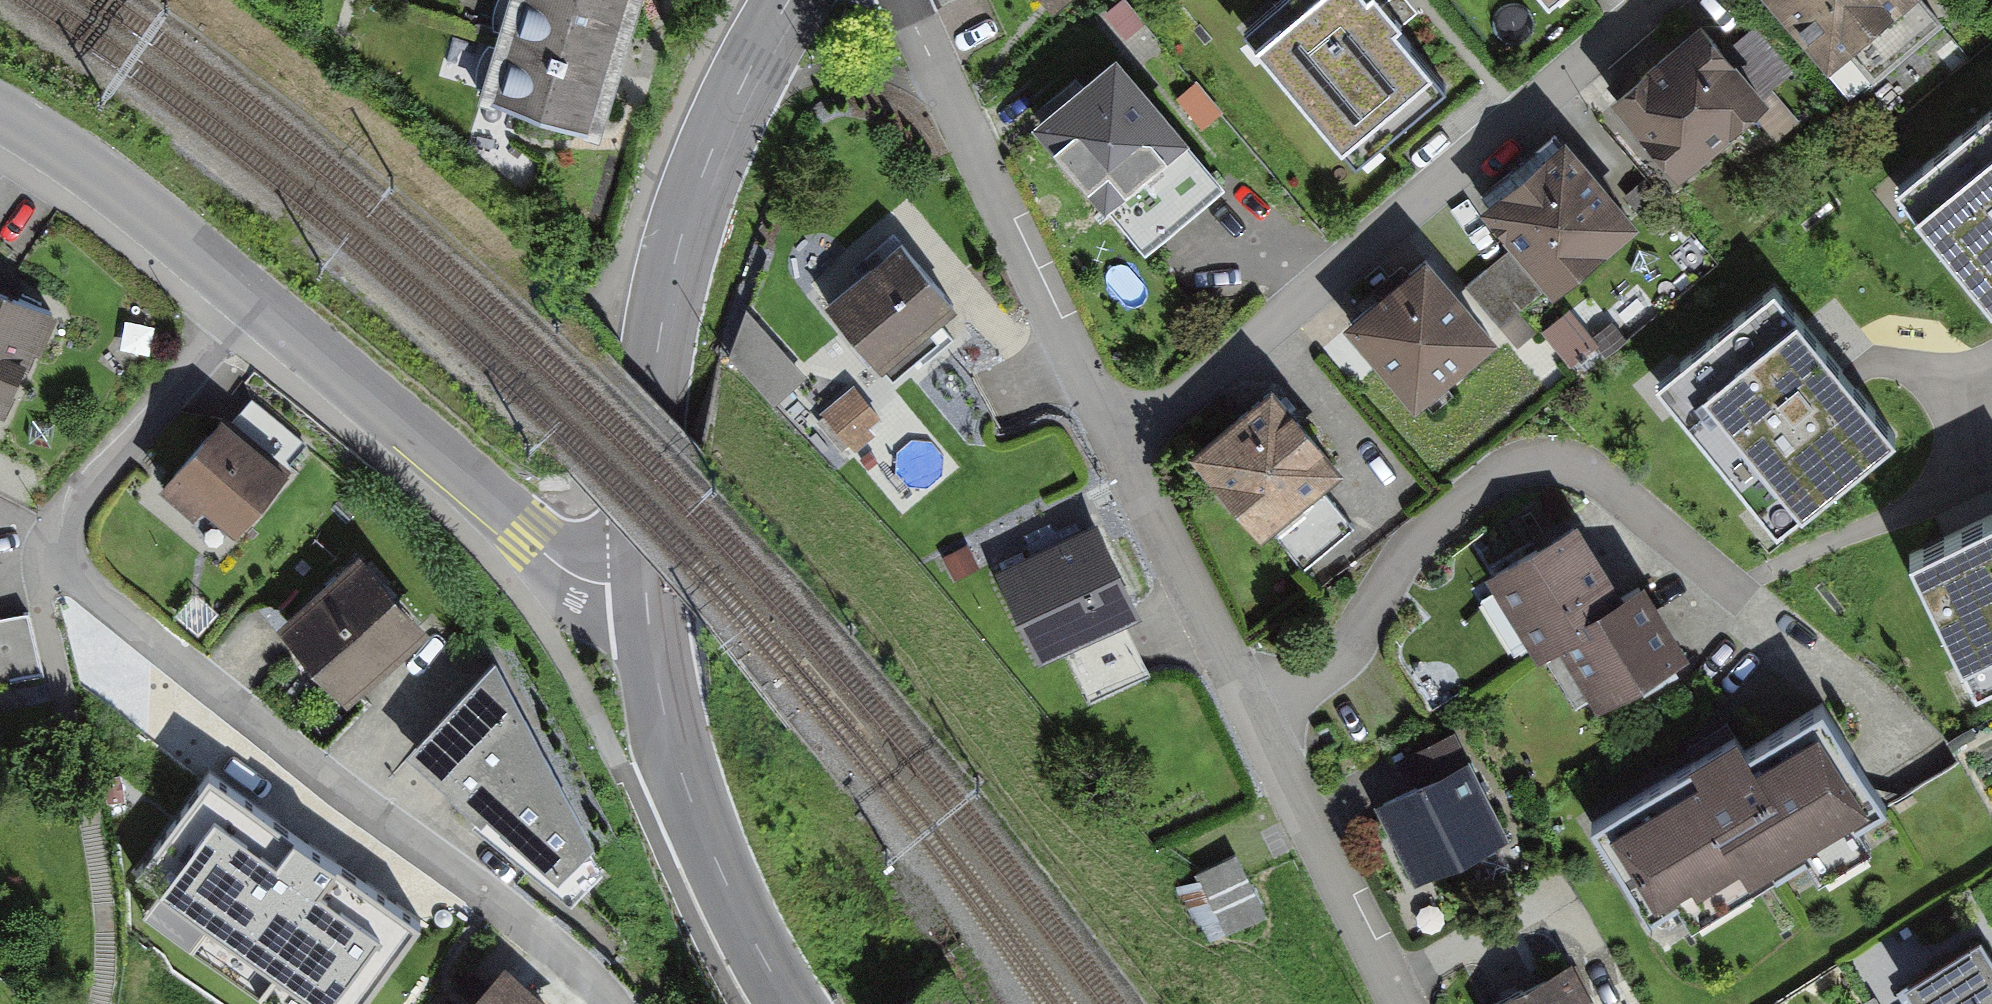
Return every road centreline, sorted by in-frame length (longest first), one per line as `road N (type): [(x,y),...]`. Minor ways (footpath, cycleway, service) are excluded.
road 1 (residential): [(67,547),(92,591),(294,756),(504,904),(612,1003)]
road 2 (residential): [(1654,0),(1183,398),(1115,437)]
road 3 (residential): [(1735,586),(1598,471),(1548,461),(1504,472),(1455,506),(1417,538),(1350,642),(1313,679),(1250,709)]
road 4 (tertiary): [(789,0),(713,144),(658,319),(646,396),(644,583)]
road 5 (residential): [(644,583),(583,580),(559,567),(343,372),(247,298)]
road 6 (residential): [(903,0),(1115,437)]
road 7 (tertiary): [(644,583),(664,720),(692,805),(788,1003)]
road 8 (residential): [(1250,709),(1399,1003)]
road 9 (residential): [(67,547),(71,497),(247,298)]
road 10 (residential): [(247,298),(70,153),(0,113)]
road 11 (residential): [(1115,437),(1250,709)]

